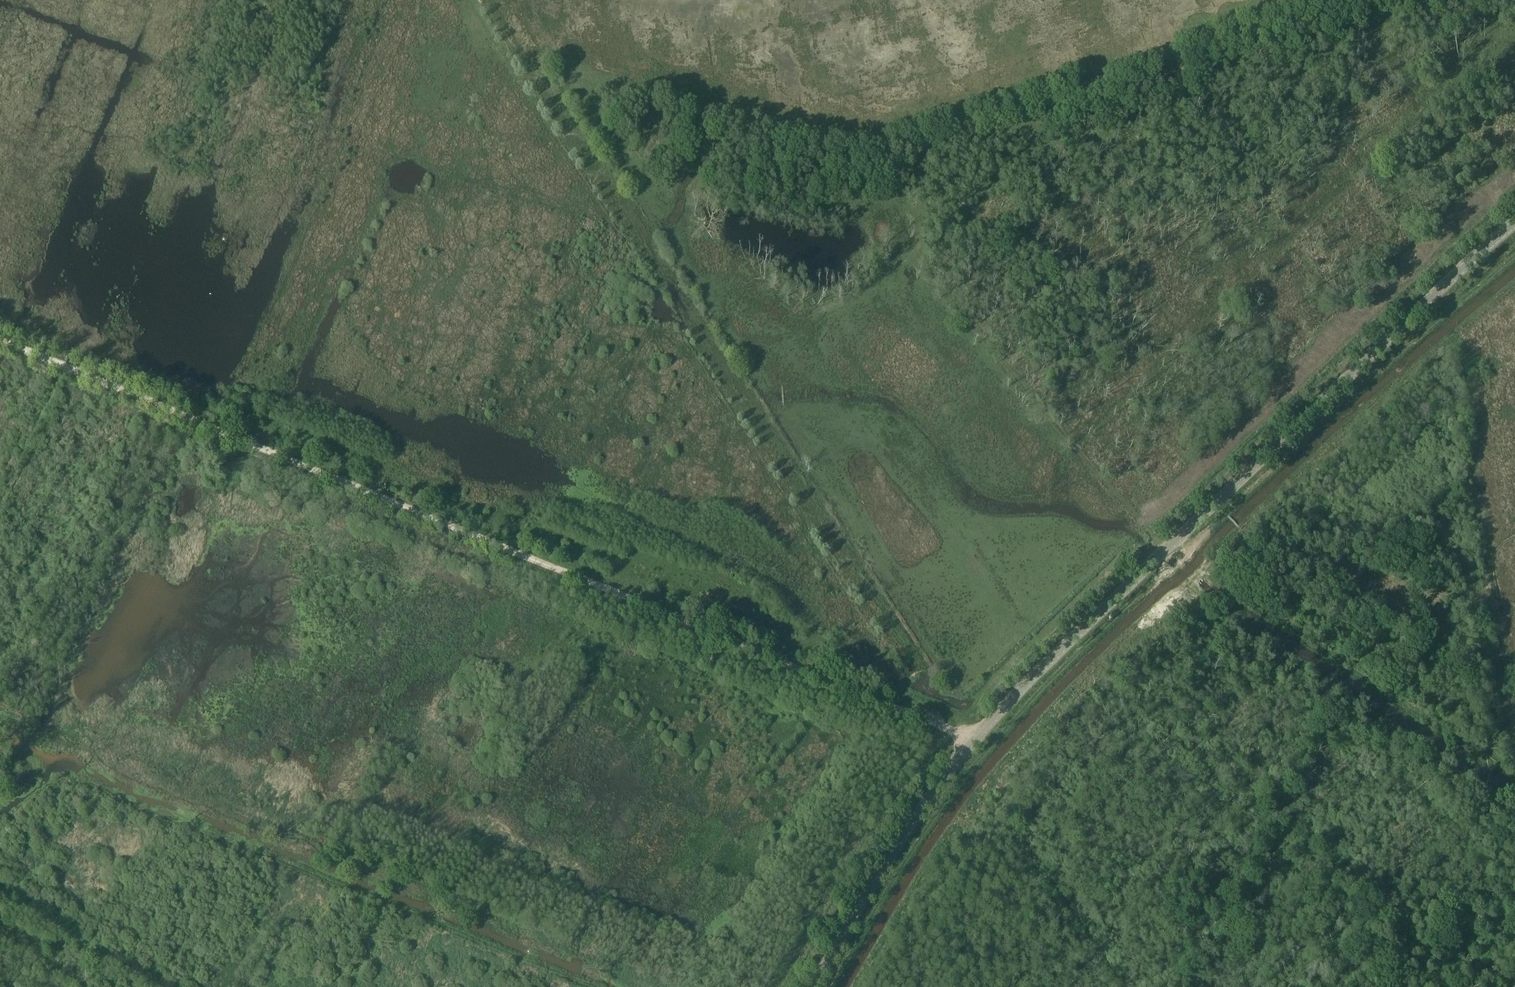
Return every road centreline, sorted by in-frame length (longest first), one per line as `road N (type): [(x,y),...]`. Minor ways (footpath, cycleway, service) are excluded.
road 1 (track): [(0,342),(973,741)]
road 2 (tertiary): [(812,986),(922,807),(1007,704),(1514,223)]

